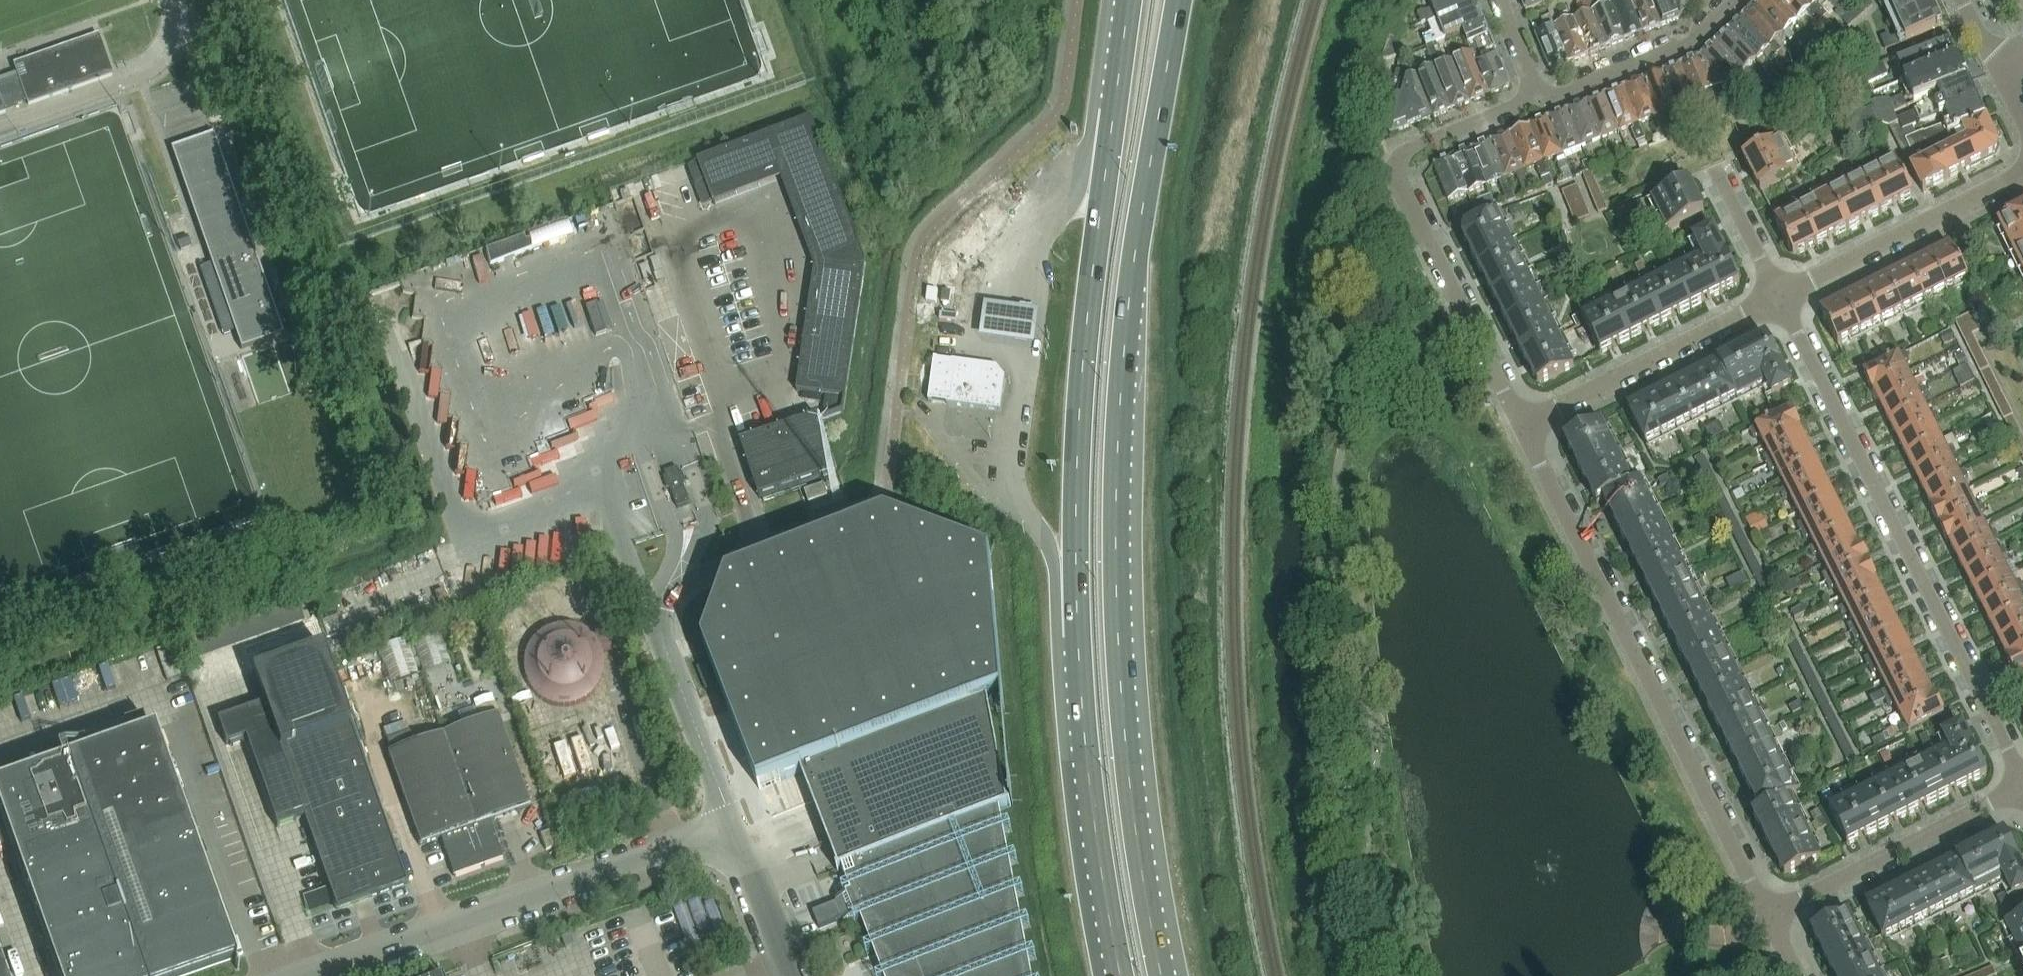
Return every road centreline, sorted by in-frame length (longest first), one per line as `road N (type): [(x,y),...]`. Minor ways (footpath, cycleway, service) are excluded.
road 1 (trunk): [(1162,975),(1120,669),(1117,471),(1129,293),(1178,0)]
road 2 (residential): [(1767,914),(1522,427)]
road 3 (residential): [(2022,778),(1778,294)]
road 4 (trunk): [(1116,104),(1082,373),(1079,638)]
road 5 (residential): [(1522,427),(1406,192),(1402,164),(1415,146),(1537,96)]
road 6 (unclassified): [(320,975),(734,831)]
road 7 (trunk): [(1079,638),(1096,832),(1121,975)]
road 8 (residential): [(1522,427),(1778,294)]
road 9 (residential): [(1767,914),(2022,786)]
road 10 (residential): [(1778,294),(2022,173)]
road 11 (unclassified): [(734,831),(658,622),(667,587)]
road 12 (residential): [(1537,96),(1562,95),(1691,40),(1730,0)]
road 13 (unclassified): [(789,975),(734,831)]
road 14 (residential): [(1778,294),(1716,168)]

